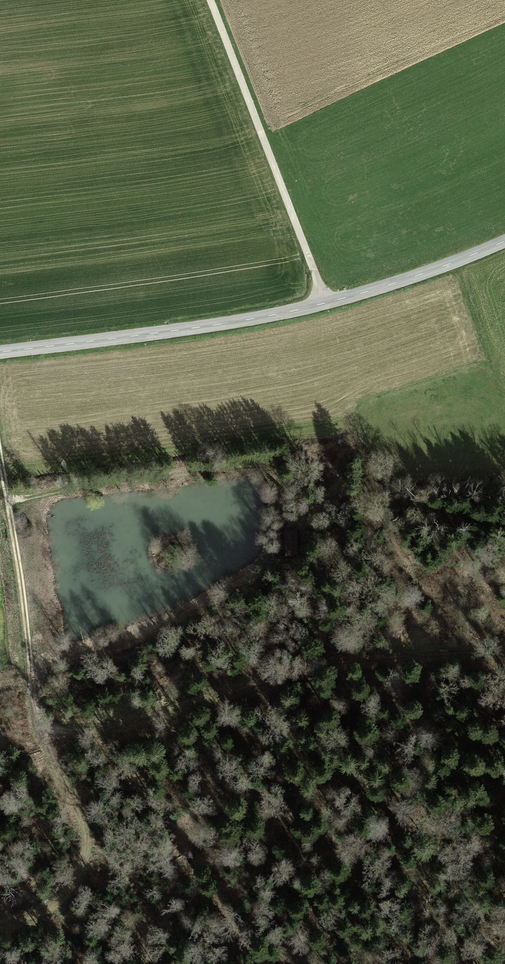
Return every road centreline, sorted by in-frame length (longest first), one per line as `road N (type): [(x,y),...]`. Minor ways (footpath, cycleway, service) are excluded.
road 1 (track): [(0,928),(45,908),(80,871),(86,834),(49,757),(0,452)]
road 2 (tertiary): [(504,239),(324,304),(0,353)]
road 3 (track): [(45,729),(93,729),(270,677),(397,658),(504,658)]
road 4 (track): [(324,304),(208,0)]

